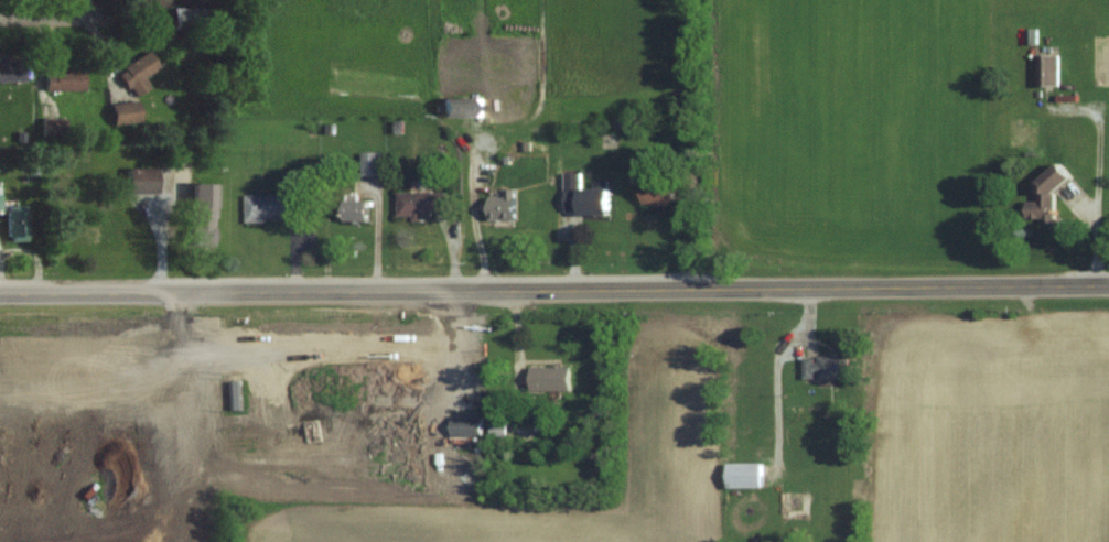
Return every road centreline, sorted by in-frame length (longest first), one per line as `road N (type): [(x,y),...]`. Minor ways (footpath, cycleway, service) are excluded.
road 1 (secondary): [(0,293),(1108,287)]

